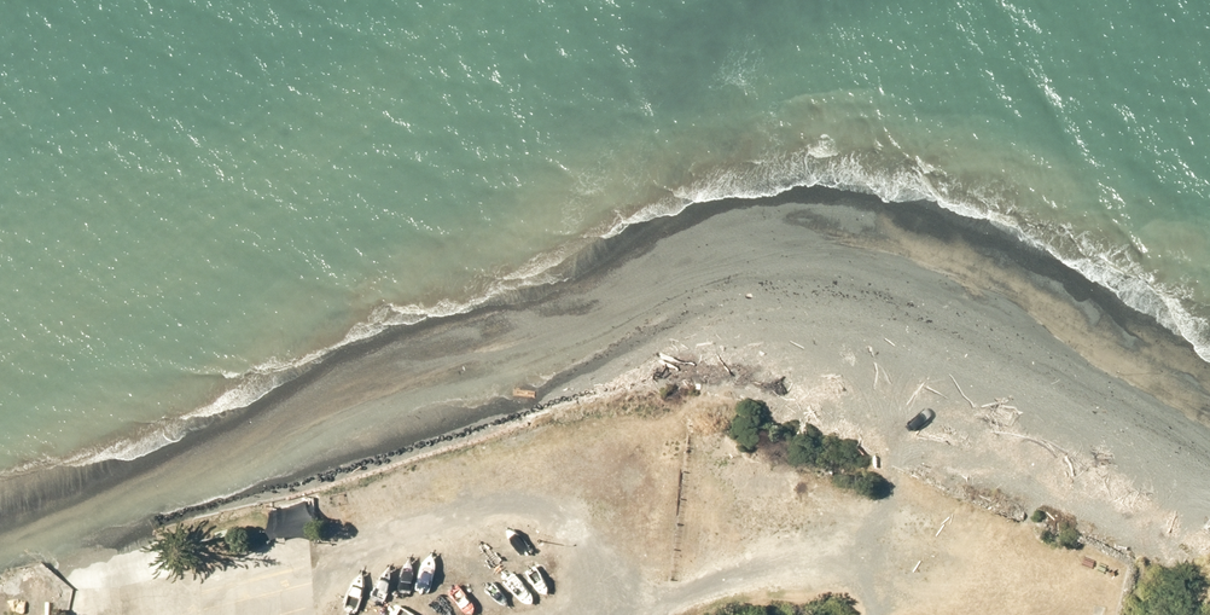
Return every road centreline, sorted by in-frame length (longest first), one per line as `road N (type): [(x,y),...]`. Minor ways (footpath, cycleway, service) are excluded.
road 1 (track): [(1209,425),(1008,323),(255,422),(0,508)]
road 2 (unclassified): [(610,614),(594,560),(558,510),(513,498),(440,509),(283,588),(200,614)]
road 3 (unclassified): [(644,614),(677,596),(848,552)]
road 4 (unclassified): [(155,614),(134,609),(112,586),(90,537),(54,491)]

